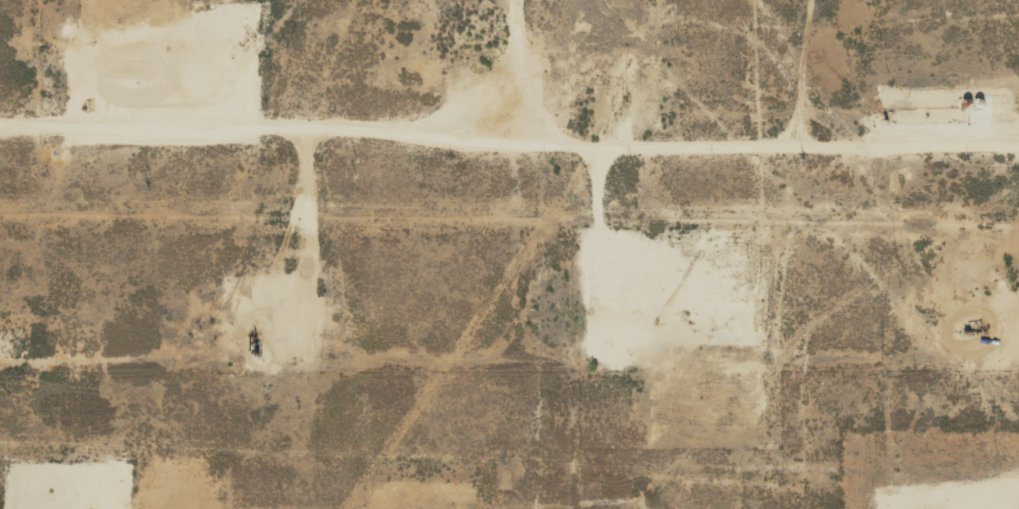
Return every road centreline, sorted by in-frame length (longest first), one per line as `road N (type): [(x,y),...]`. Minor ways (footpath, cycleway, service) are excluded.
road 1 (track): [(1018,122),(0,107)]

